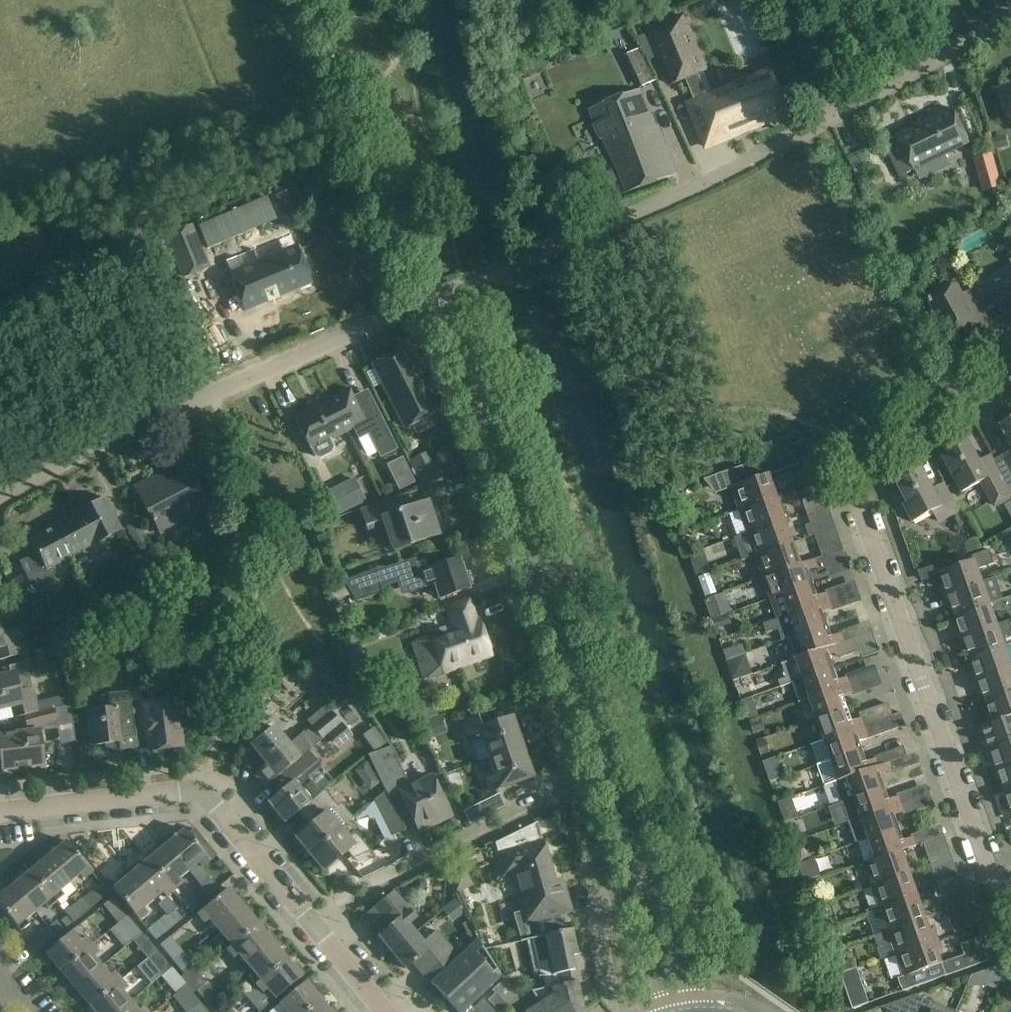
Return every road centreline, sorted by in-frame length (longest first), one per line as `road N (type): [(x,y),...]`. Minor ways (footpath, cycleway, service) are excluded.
road 1 (residential): [(1010,896),(988,871),(856,492),(867,449),(1010,372)]
road 2 (residential): [(501,271),(802,135),(1010,23)]
road 3 (unclassified): [(612,779),(438,296)]
road 4 (unclassified): [(0,502),(218,391),(438,296)]
road 5 (residential): [(0,813),(201,793),(316,923)]
road 6 (residential): [(316,923),(434,856),(612,779)]
road 7 (unclassified): [(678,1011),(612,779)]

